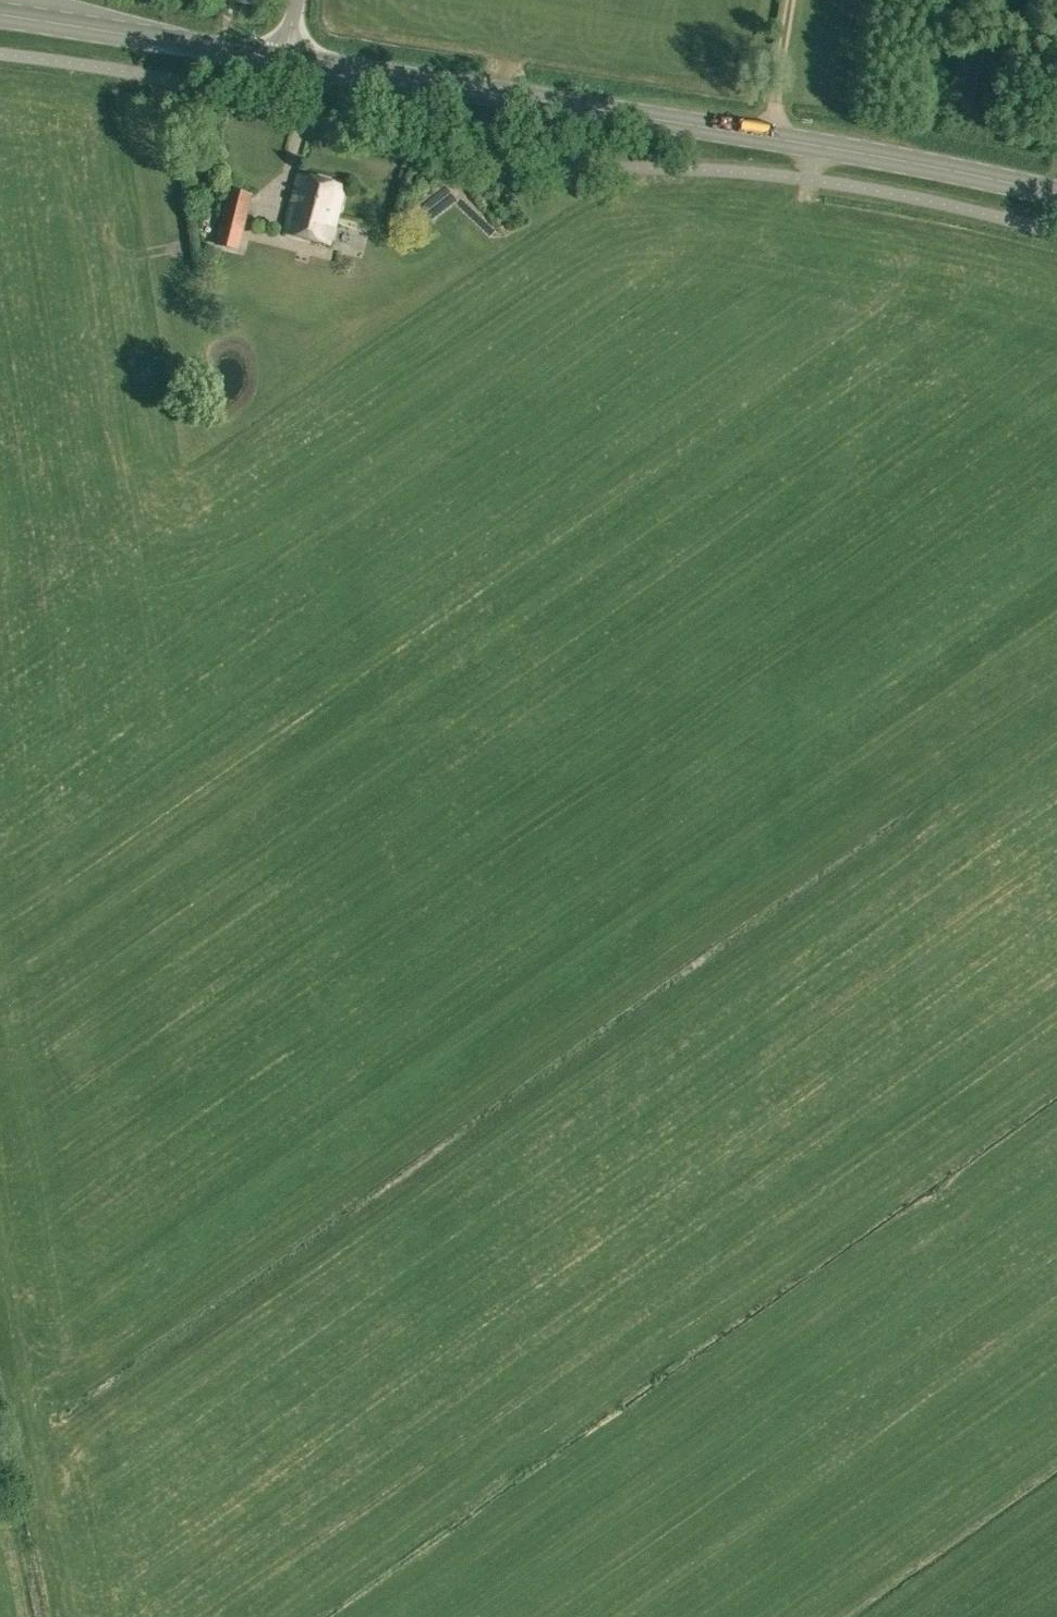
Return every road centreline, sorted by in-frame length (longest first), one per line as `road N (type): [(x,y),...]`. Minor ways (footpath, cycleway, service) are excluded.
road 1 (primary): [(1056,195),(924,163),(290,56)]
road 2 (primary): [(290,56),(0,17)]

